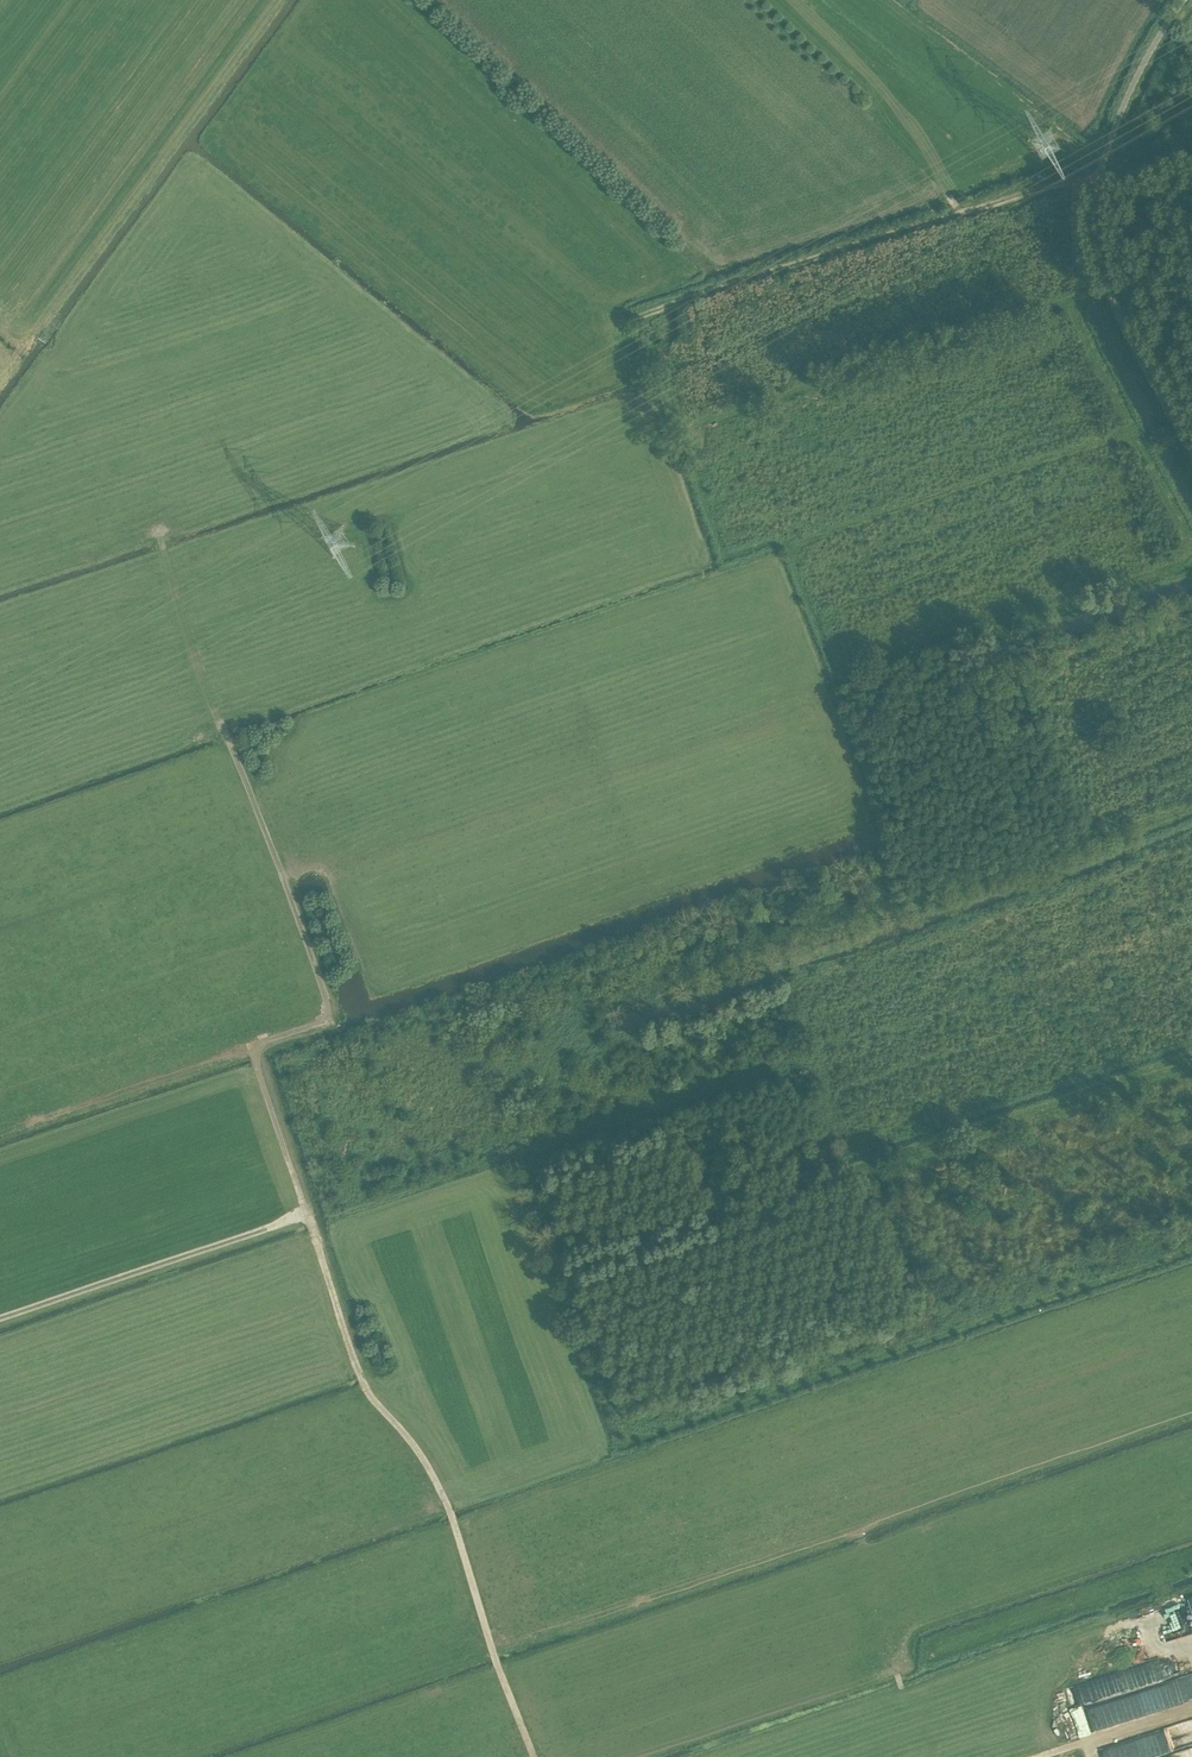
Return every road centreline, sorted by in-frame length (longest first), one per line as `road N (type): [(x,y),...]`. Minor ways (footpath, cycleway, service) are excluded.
road 1 (track): [(534,1756),(449,1507),(429,1467),(369,1396),(251,1046),(325,1021),(327,999),(230,744)]
road 2 (track): [(643,399),(617,329),(656,310),(1054,185),(1098,178)]
road 3 (unclassified): [(1191,453),(1114,306),(1101,273),(1094,200),(1120,111),(1183,0)]
road 4 (track): [(0,1319),(307,1214)]
road 5 (track): [(1191,1710),(1047,1756)]

